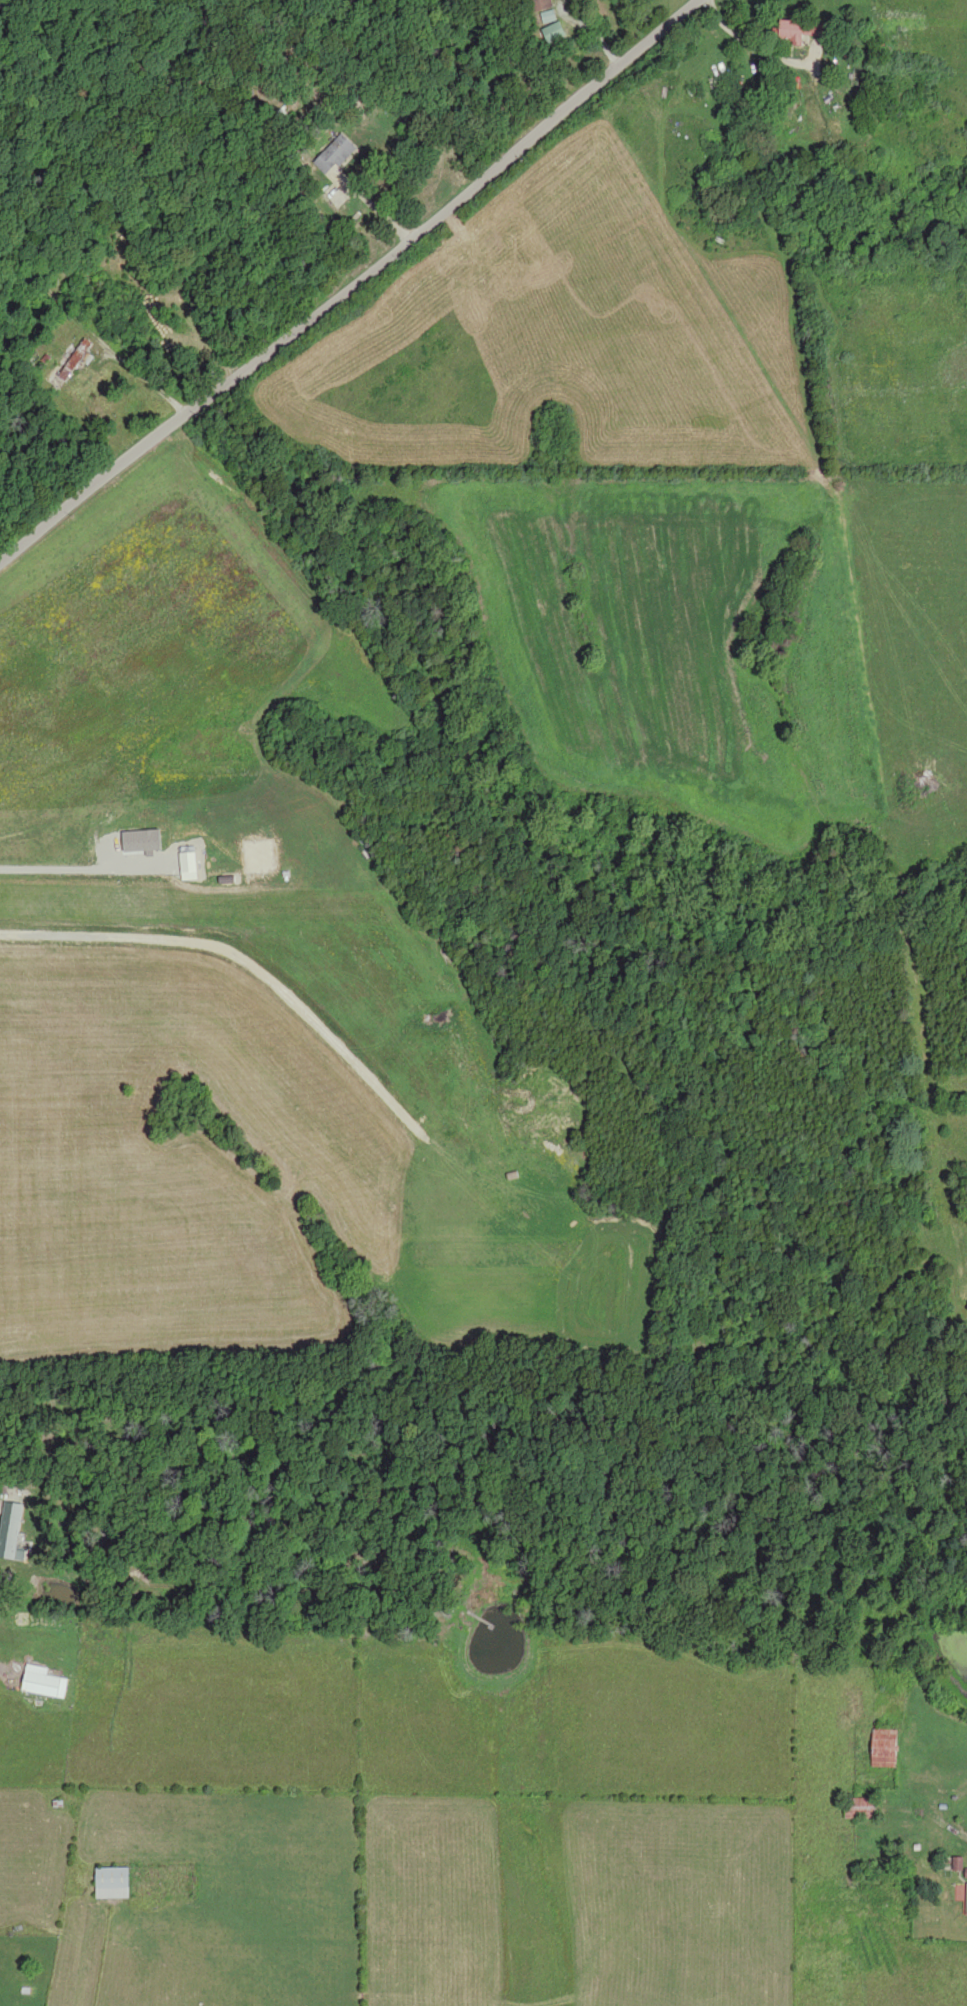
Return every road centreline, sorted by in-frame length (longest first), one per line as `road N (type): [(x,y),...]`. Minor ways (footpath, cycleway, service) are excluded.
road 1 (residential): [(0,546),(614,24),(653,0)]

